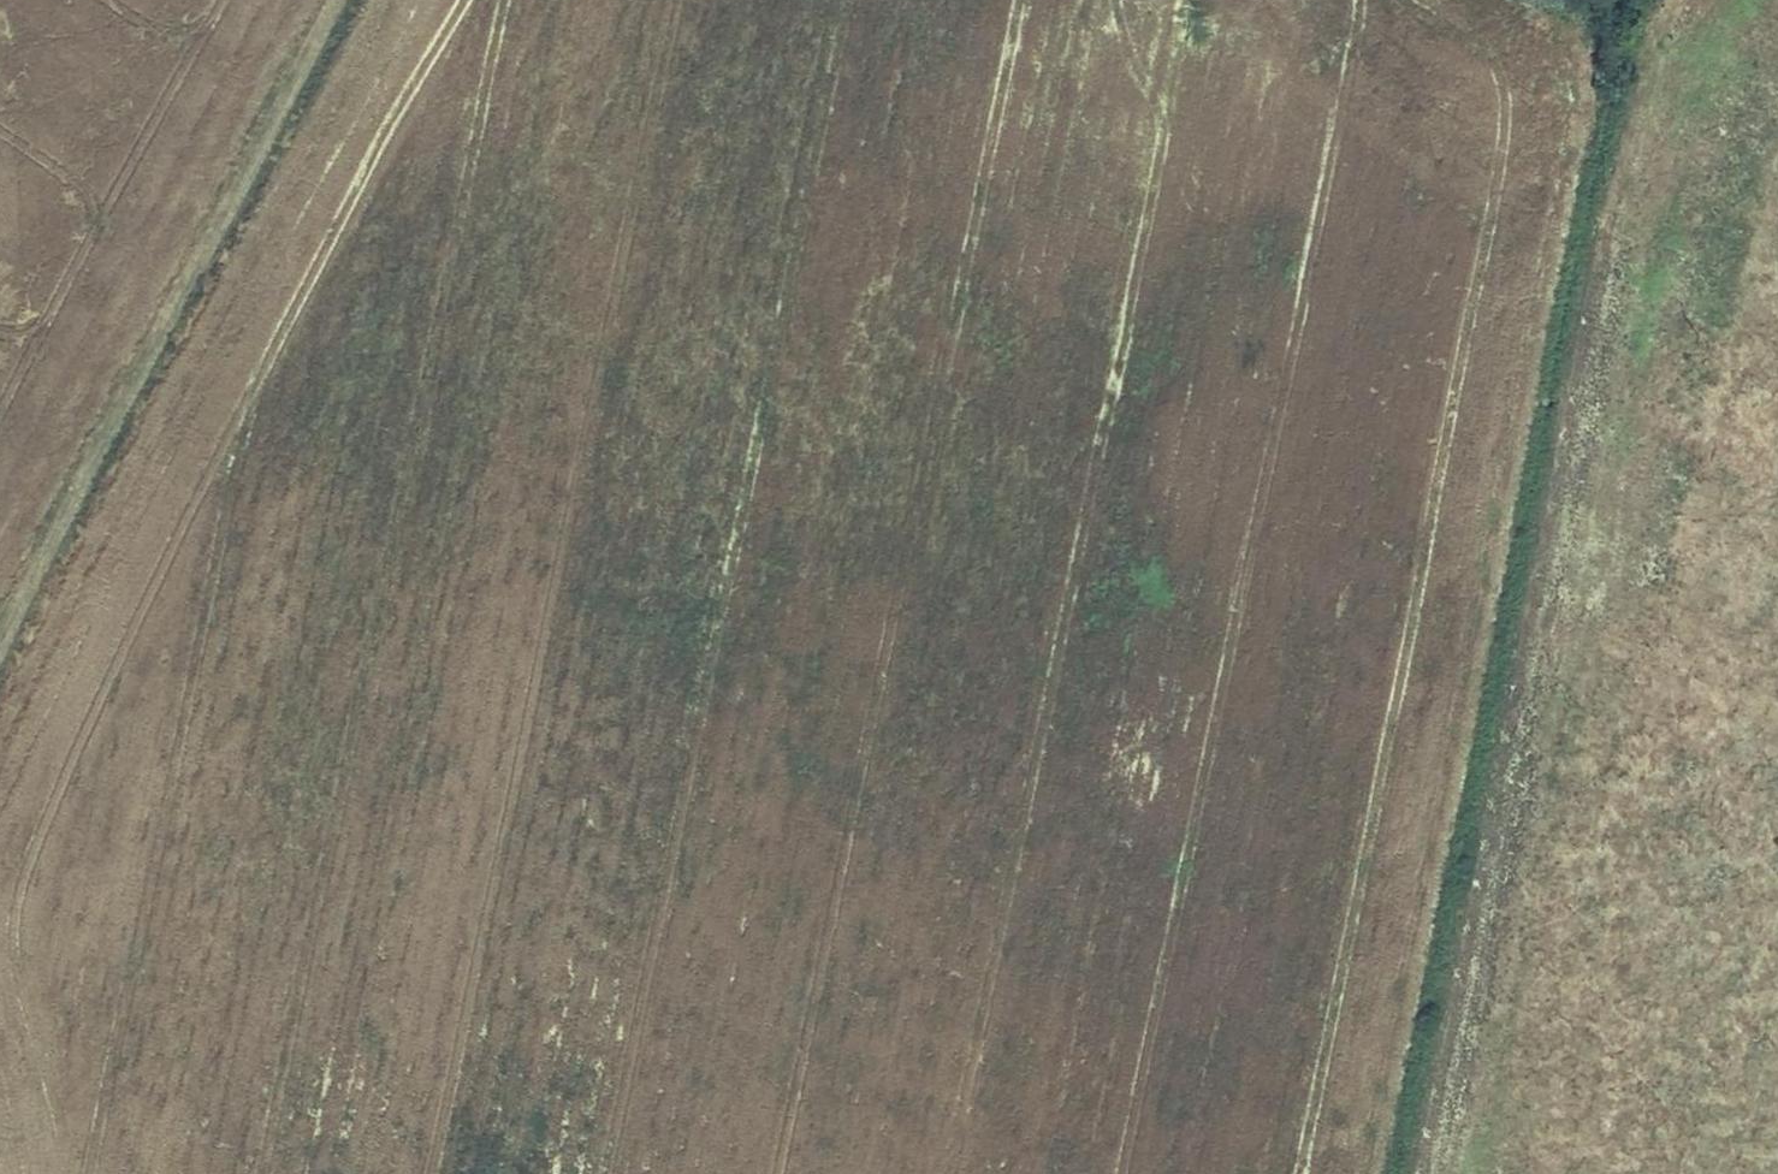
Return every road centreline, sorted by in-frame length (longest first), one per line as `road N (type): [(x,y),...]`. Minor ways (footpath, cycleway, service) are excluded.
road 1 (track): [(0,663),(329,0)]

